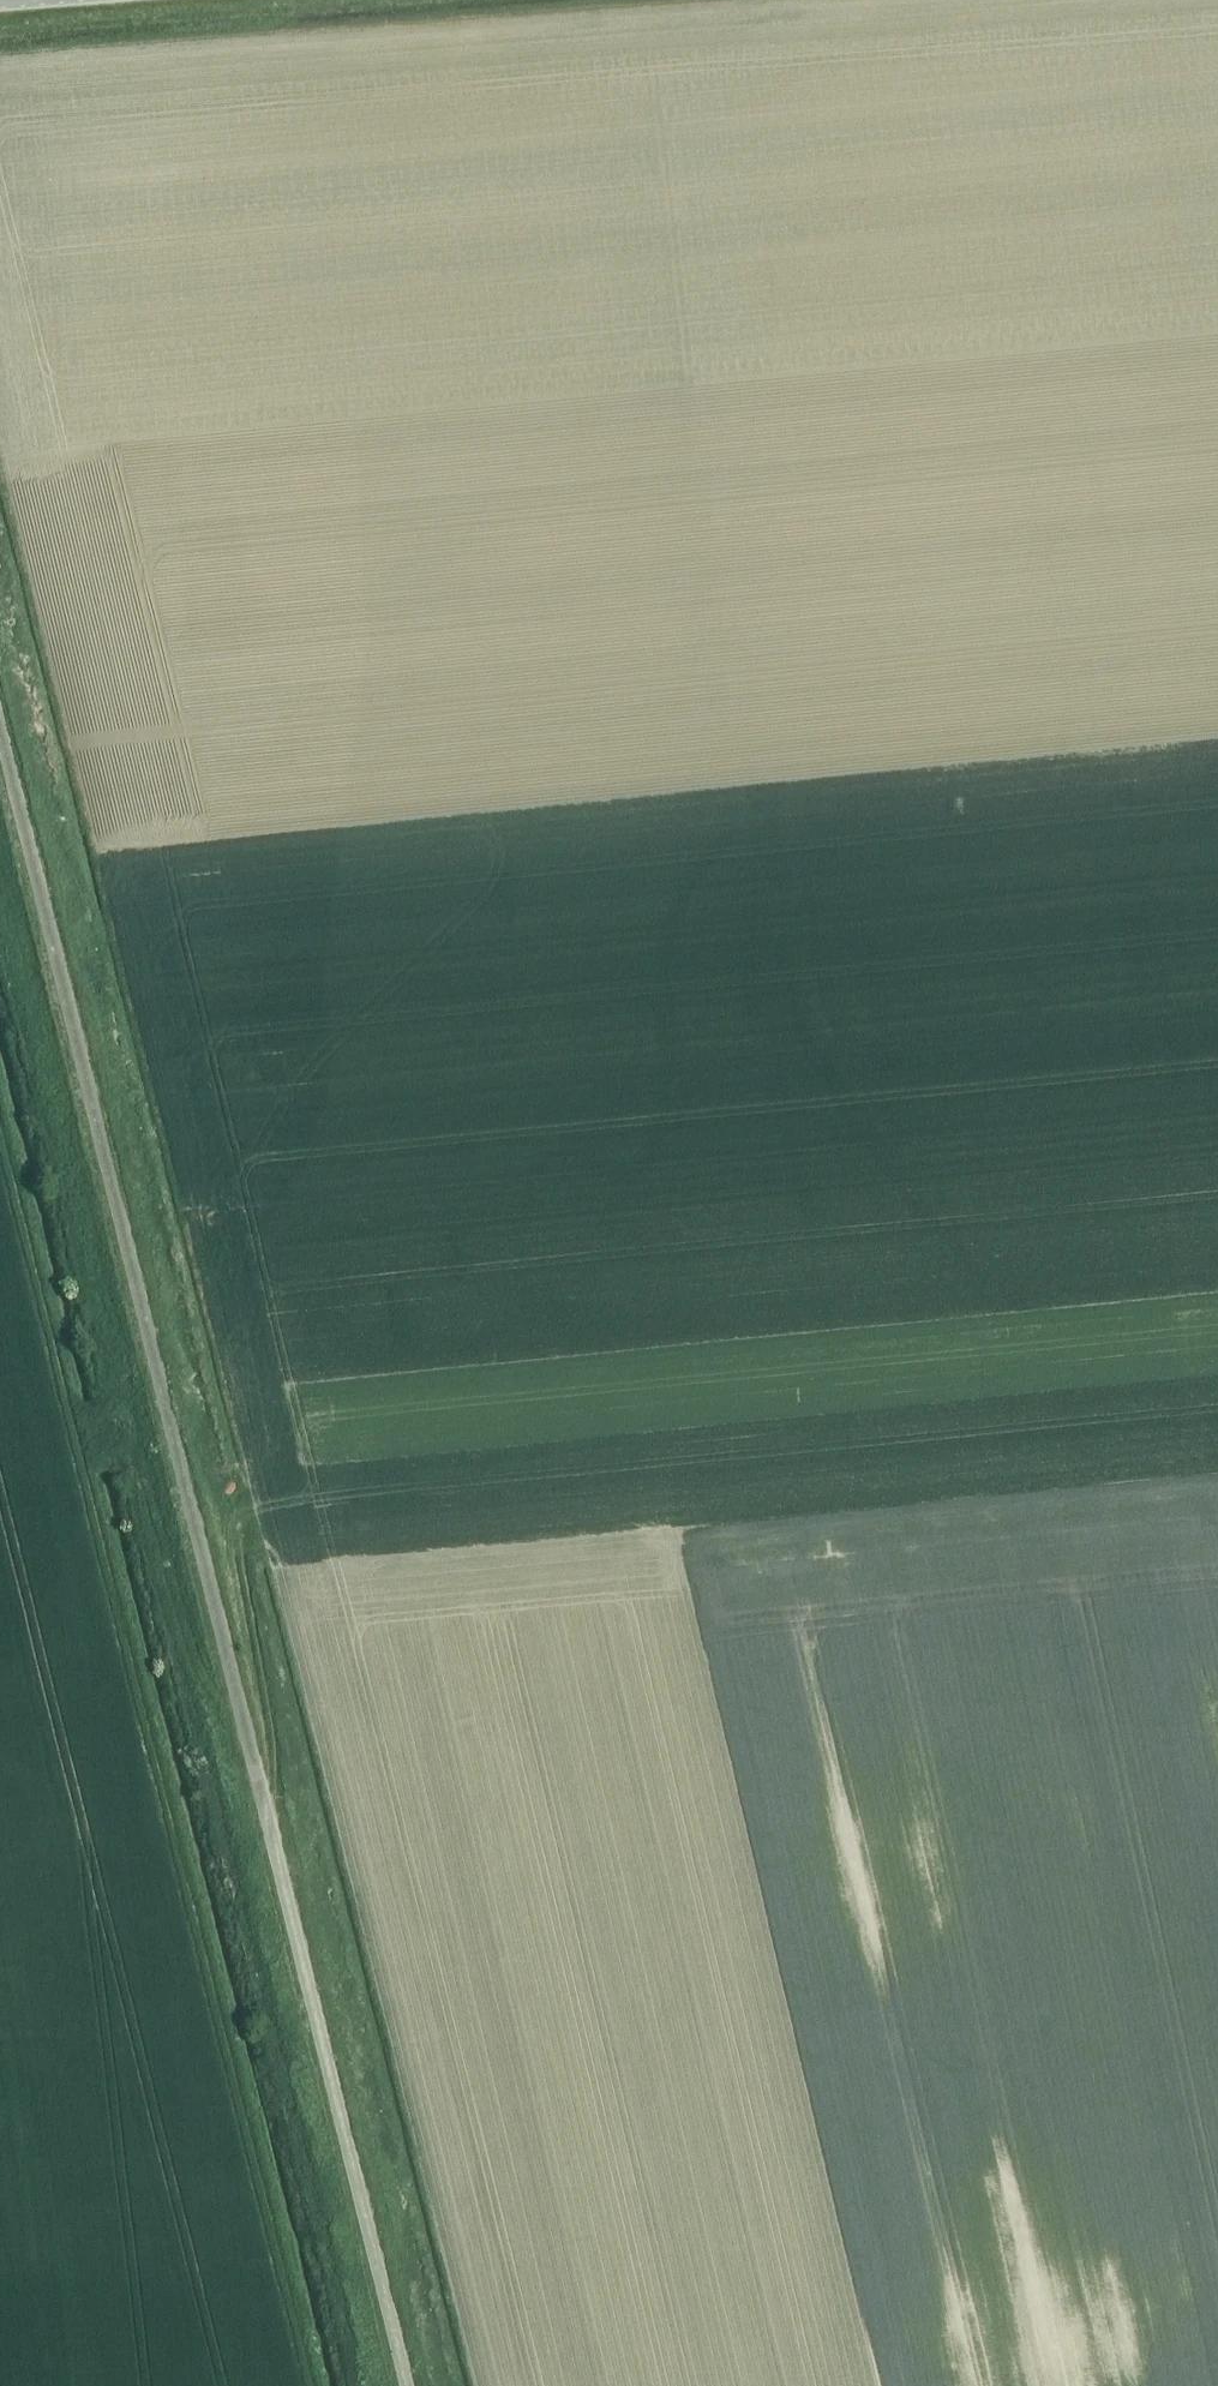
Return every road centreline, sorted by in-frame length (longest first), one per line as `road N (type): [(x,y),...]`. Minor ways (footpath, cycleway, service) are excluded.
road 1 (unclassified): [(407,2385),(0,742)]

